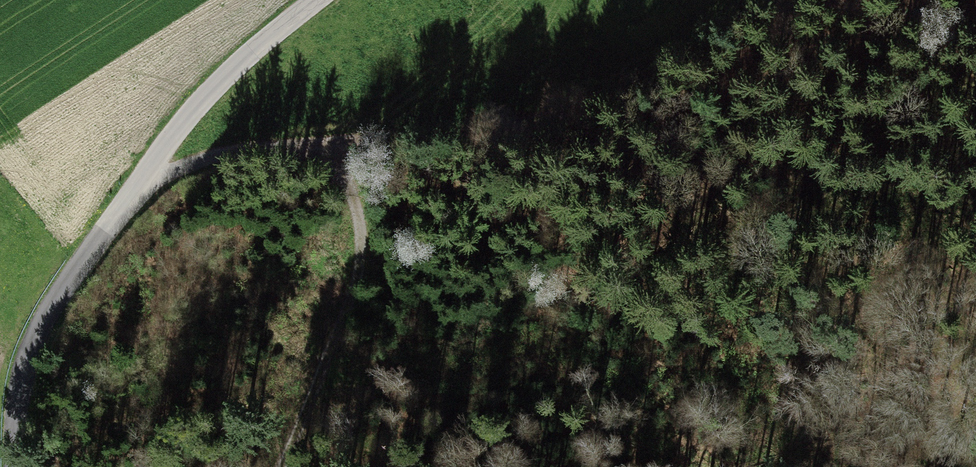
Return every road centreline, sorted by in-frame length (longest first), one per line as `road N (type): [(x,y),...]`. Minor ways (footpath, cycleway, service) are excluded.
road 1 (unclassified): [(15,466),(19,381),(44,314),(186,119),(249,52),(318,0)]
road 2 (track): [(149,170),(340,149),(355,215),(348,285),(277,466)]
road 3 (track): [(340,149),(568,92),(755,0)]

